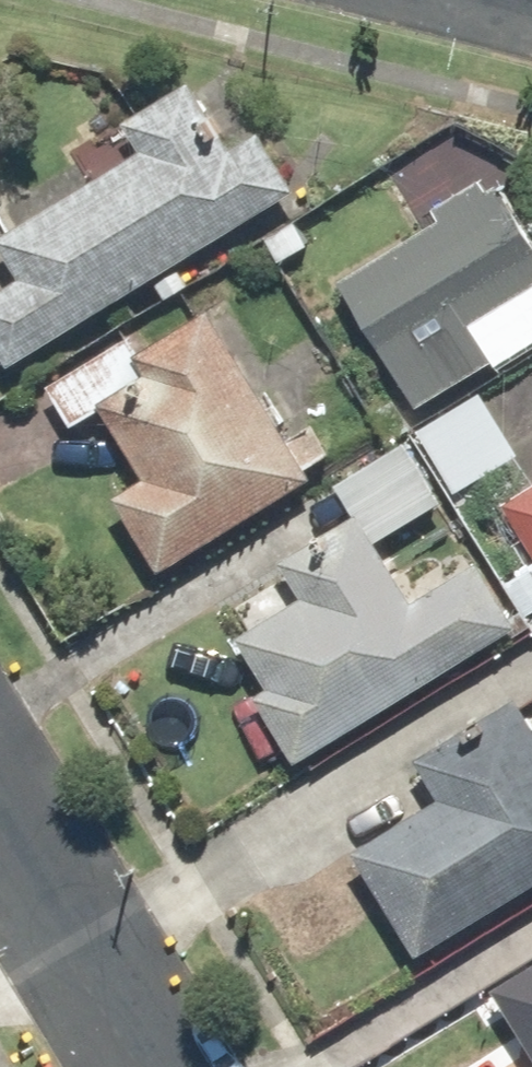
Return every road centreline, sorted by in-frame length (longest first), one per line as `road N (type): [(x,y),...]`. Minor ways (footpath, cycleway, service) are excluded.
road 1 (residential): [(0,792),(171,1066)]

